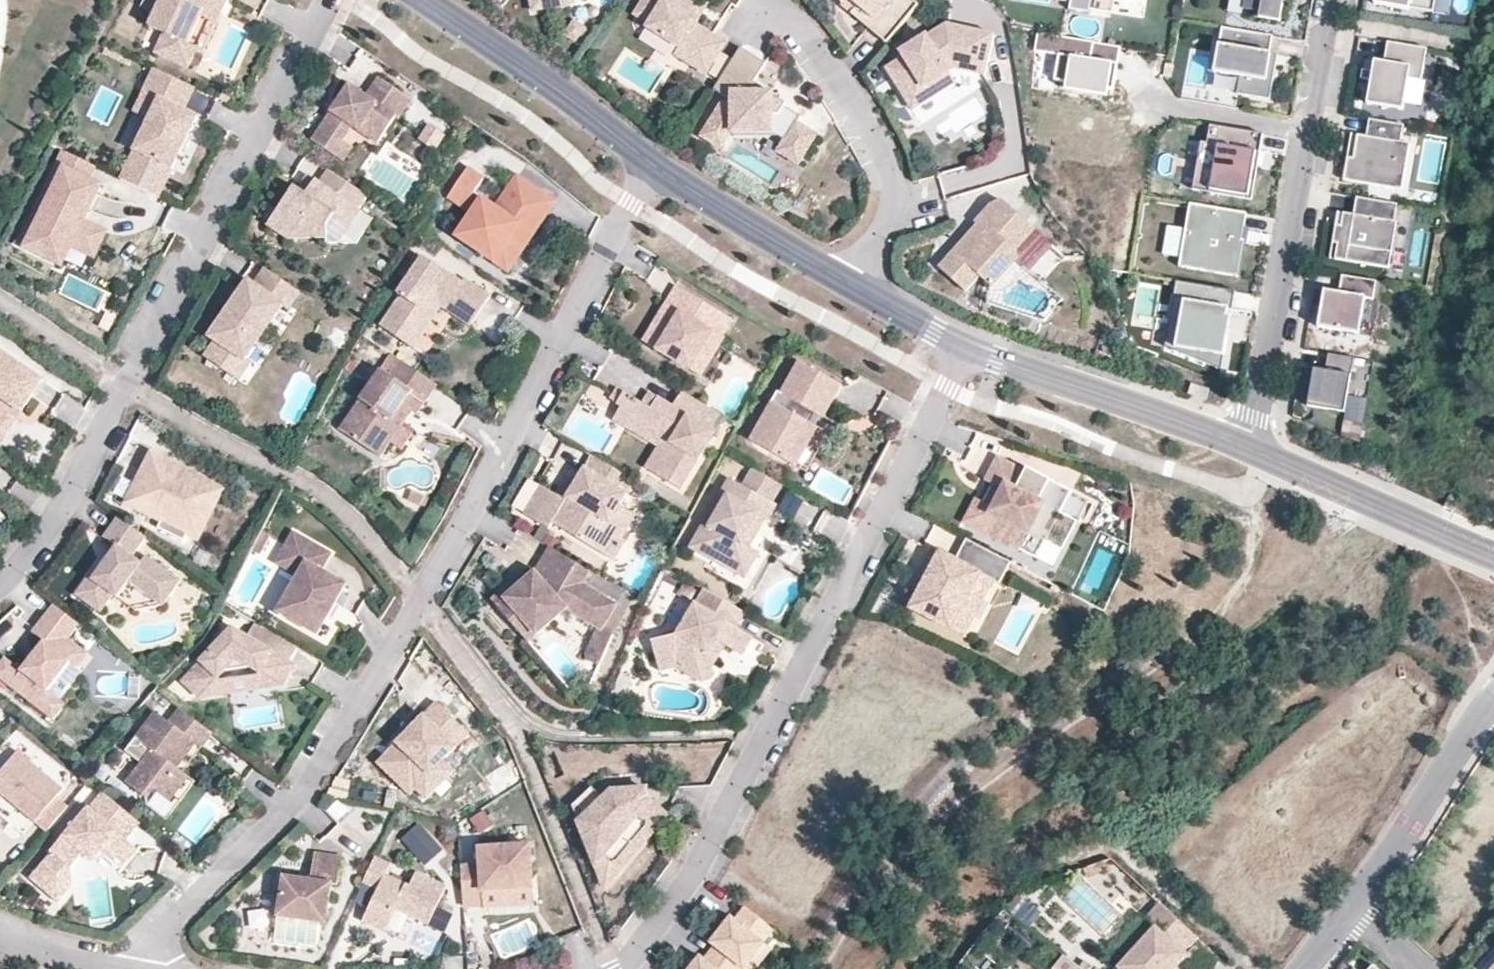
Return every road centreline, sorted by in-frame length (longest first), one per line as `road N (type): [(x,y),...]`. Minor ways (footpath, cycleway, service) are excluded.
road 1 (residential): [(660,171),(632,203),(419,599),(305,789),(136,968)]
road 2 (residential): [(968,349),(732,806),(640,954),(618,968)]
road 3 (residential): [(0,586),(70,494),(330,0)]
road 4 (track): [(1394,464),(1427,388),(1449,303),(1477,112),(1493,57)]
road 5 (residential): [(776,0),(836,72),(889,175),(892,203),(856,286)]
road 6 (residential): [(1306,132),(1249,446)]
road 7 (residential): [(968,349),(1249,446)]
road 8 (residential): [(428,0),(572,98),(660,171)]
road 9 (residential): [(1249,446),(1493,555)]
road 10 (residential): [(1493,698),(1351,905)]
road 11 (residential): [(660,171),(856,286)]
road 12 (residential): [(1306,132),(1159,104)]
road 13 (residential): [(1330,0),(1306,132)]
road 14 (residential): [(856,286),(968,349)]
road 15 (residential): [(119,968),(0,940)]

